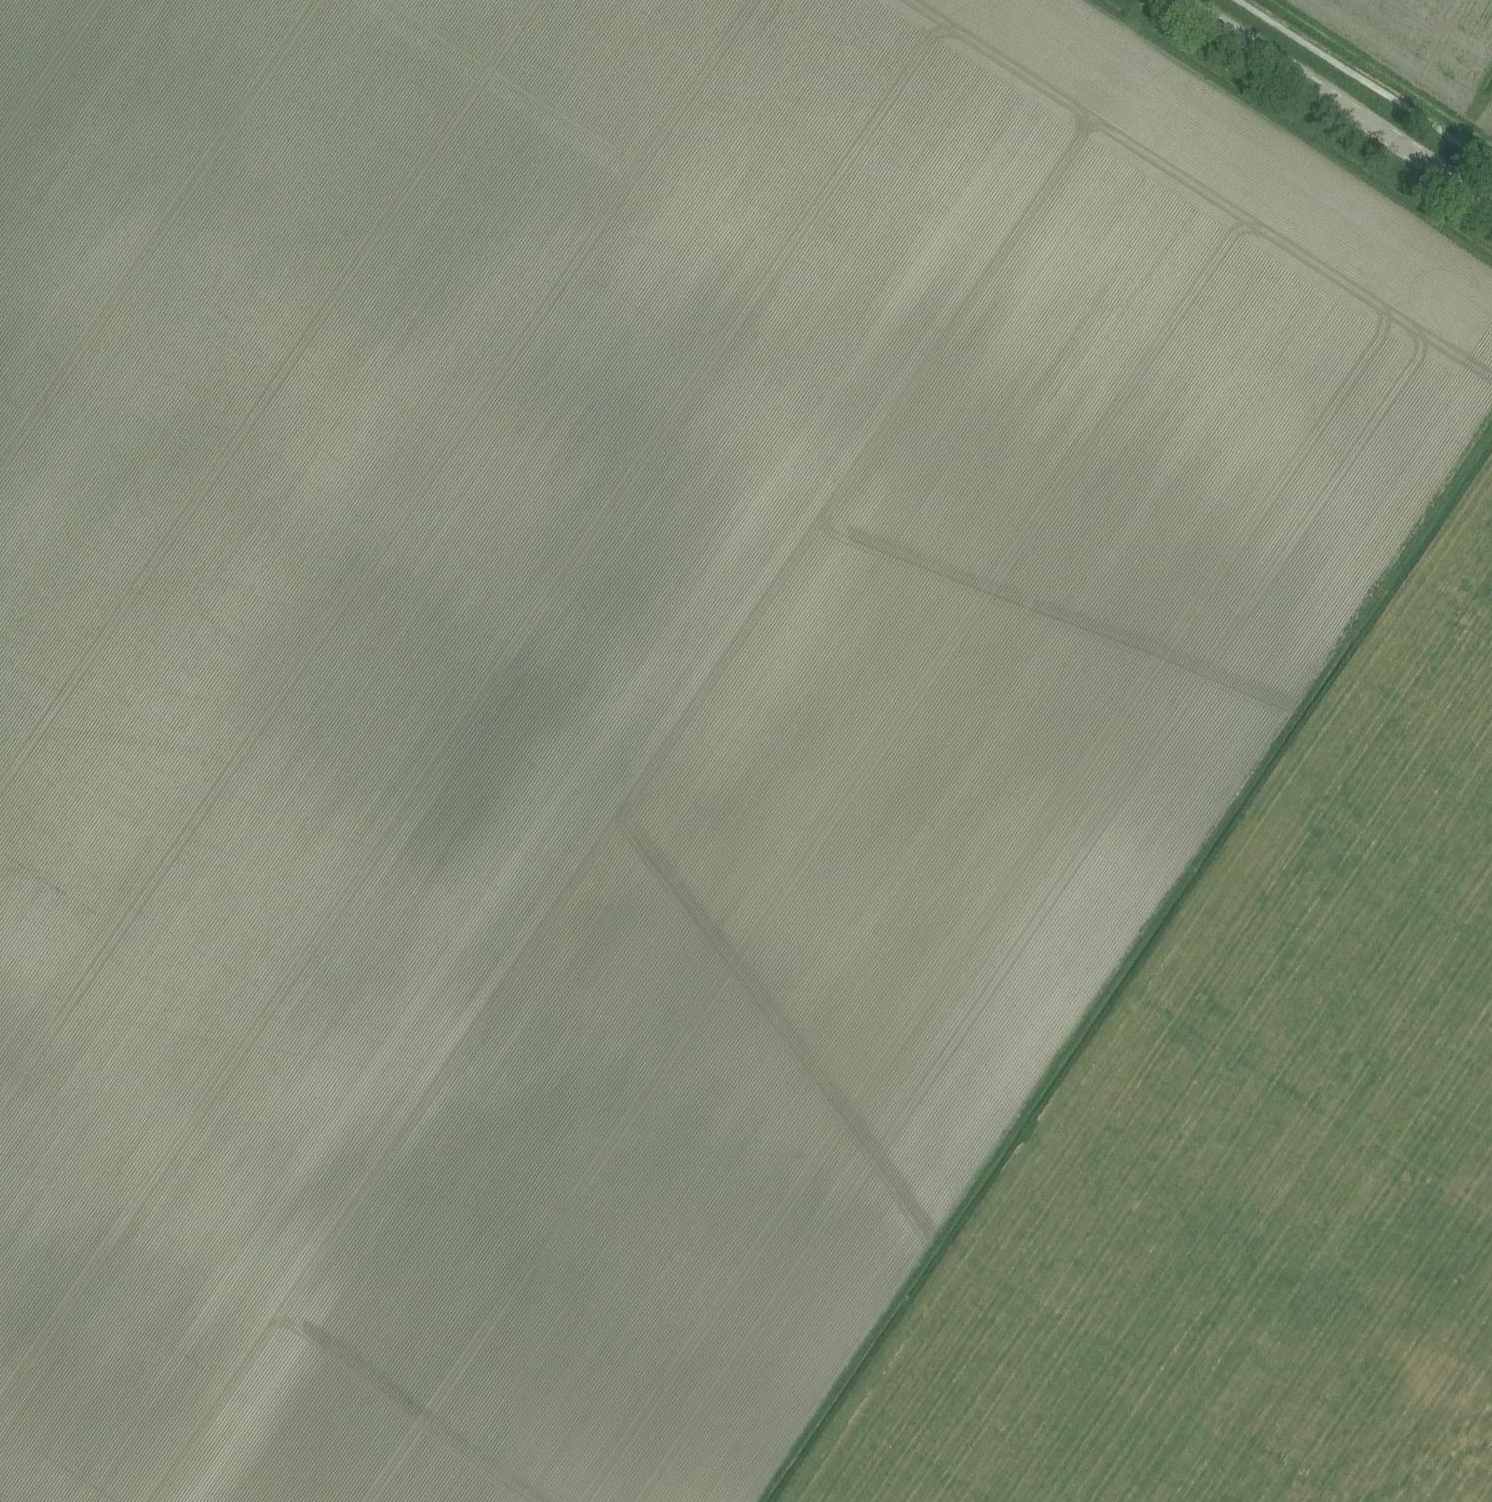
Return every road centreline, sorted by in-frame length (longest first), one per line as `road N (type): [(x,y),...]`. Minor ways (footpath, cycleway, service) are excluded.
road 1 (tertiary): [(1491,196),(1183,0)]

